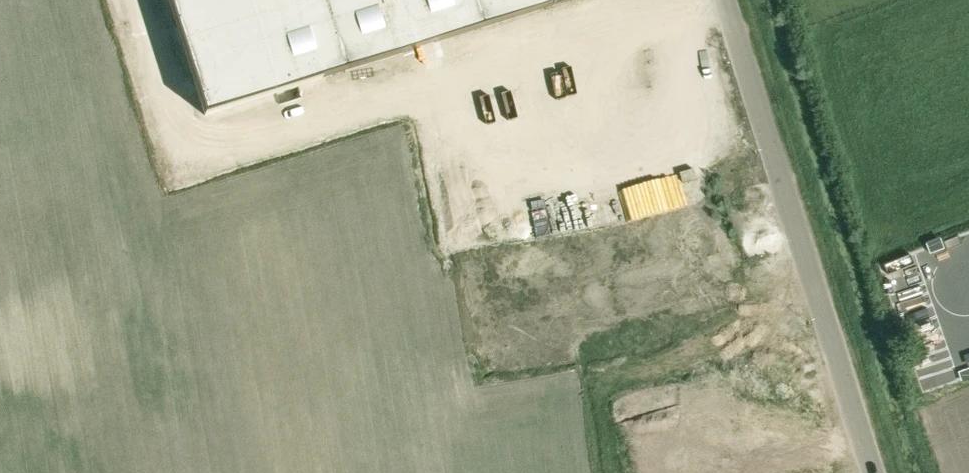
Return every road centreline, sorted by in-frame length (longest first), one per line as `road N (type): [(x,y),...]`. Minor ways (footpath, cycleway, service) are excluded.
road 1 (unclassified): [(877,472),(726,0)]

